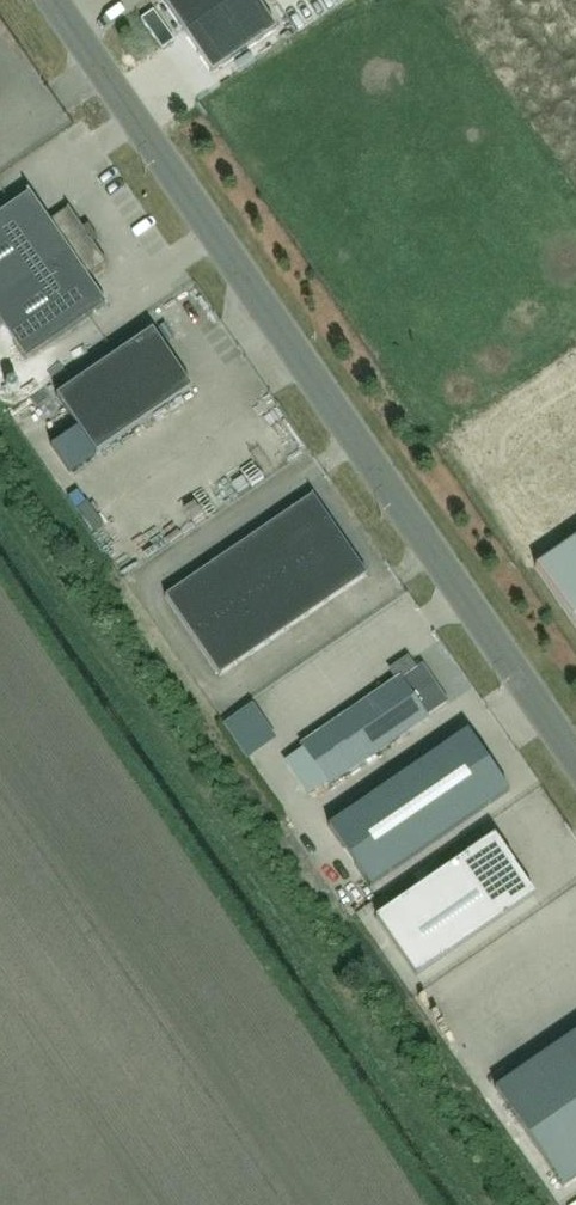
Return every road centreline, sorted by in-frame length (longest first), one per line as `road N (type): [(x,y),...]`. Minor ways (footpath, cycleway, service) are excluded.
road 1 (unclassified): [(59,0),(575,763)]

